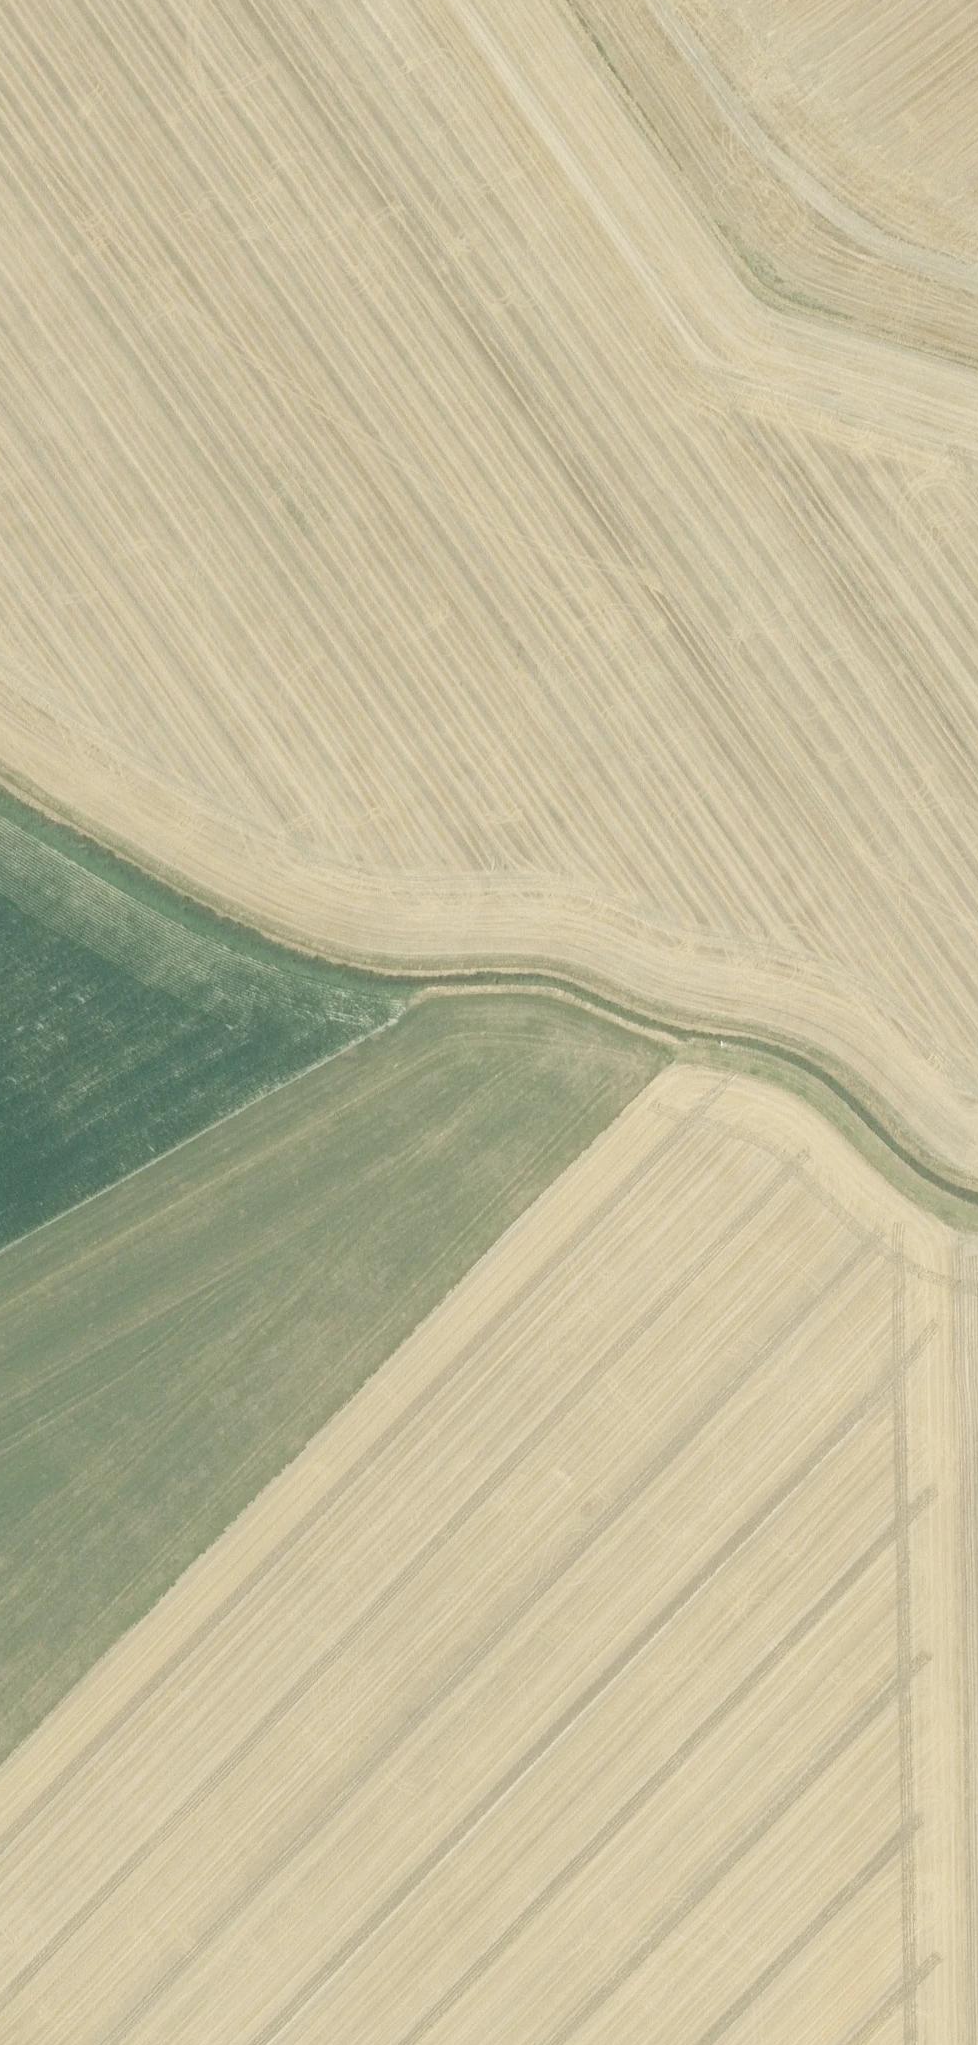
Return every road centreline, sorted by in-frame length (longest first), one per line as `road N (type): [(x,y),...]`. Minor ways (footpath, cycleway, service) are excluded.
road 1 (track): [(977,366),(763,290),(559,0)]

